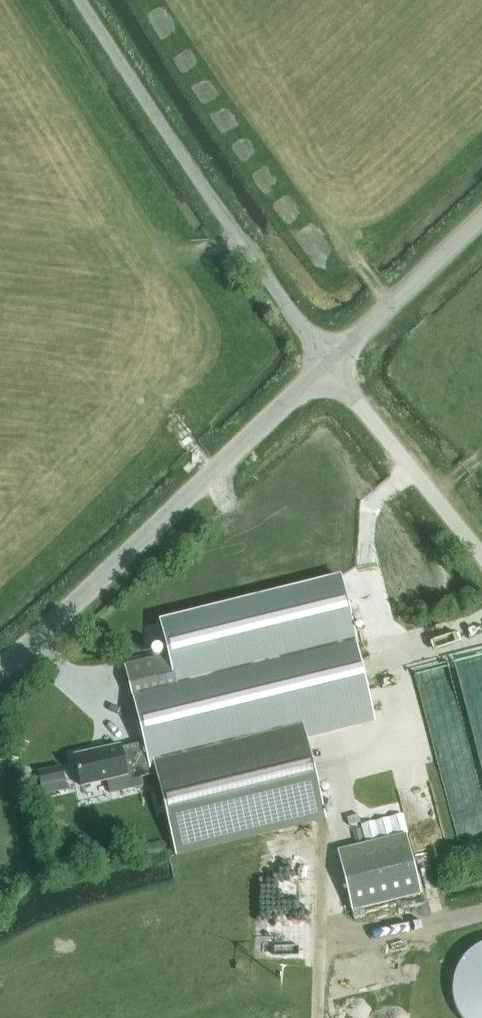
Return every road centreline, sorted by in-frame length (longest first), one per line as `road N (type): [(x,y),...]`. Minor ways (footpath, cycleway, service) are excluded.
road 1 (tertiary): [(0,671),(328,363)]
road 2 (unclassified): [(328,363),(84,0)]
road 3 (tertiary): [(481,556),(328,363)]
road 4 (tertiary): [(328,363),(481,217)]
road 5 (track): [(323,850),(318,1017)]

